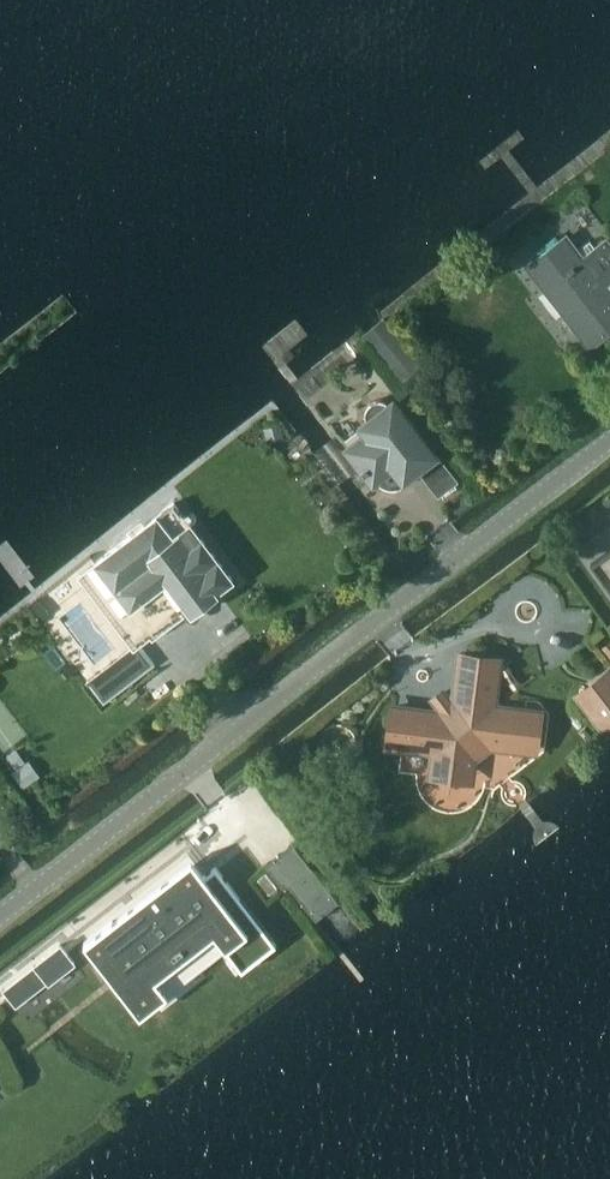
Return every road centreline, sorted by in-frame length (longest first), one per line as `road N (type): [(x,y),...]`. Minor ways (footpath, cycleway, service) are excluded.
road 1 (residential): [(0,916),(609,440)]

